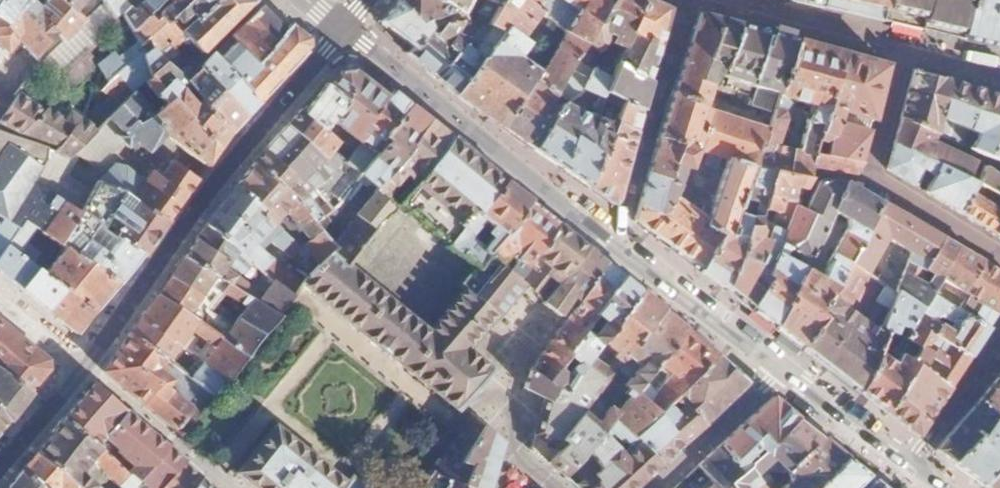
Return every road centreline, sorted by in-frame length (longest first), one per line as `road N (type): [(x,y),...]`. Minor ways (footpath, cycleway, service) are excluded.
road 1 (residential): [(341,31),(782,366)]
road 2 (residential): [(82,365),(201,201),(341,31)]
road 3 (residential): [(905,51),(870,178),(999,256)]
road 4 (residential): [(82,365),(223,487)]
road 5 (residential): [(651,487),(782,366)]
road 6 (residential): [(782,366),(908,469)]
road 7 (residential): [(999,344),(908,469)]
road 8 (residential): [(0,462),(82,365)]

